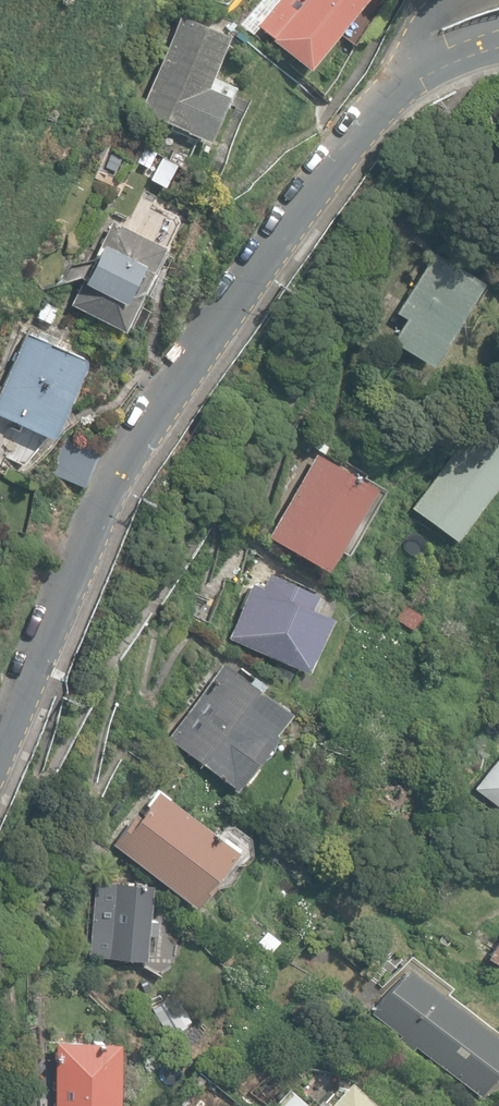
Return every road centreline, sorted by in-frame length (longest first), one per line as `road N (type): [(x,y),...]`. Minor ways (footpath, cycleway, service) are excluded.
road 1 (residential): [(393,91),(117,465),(0,739)]

